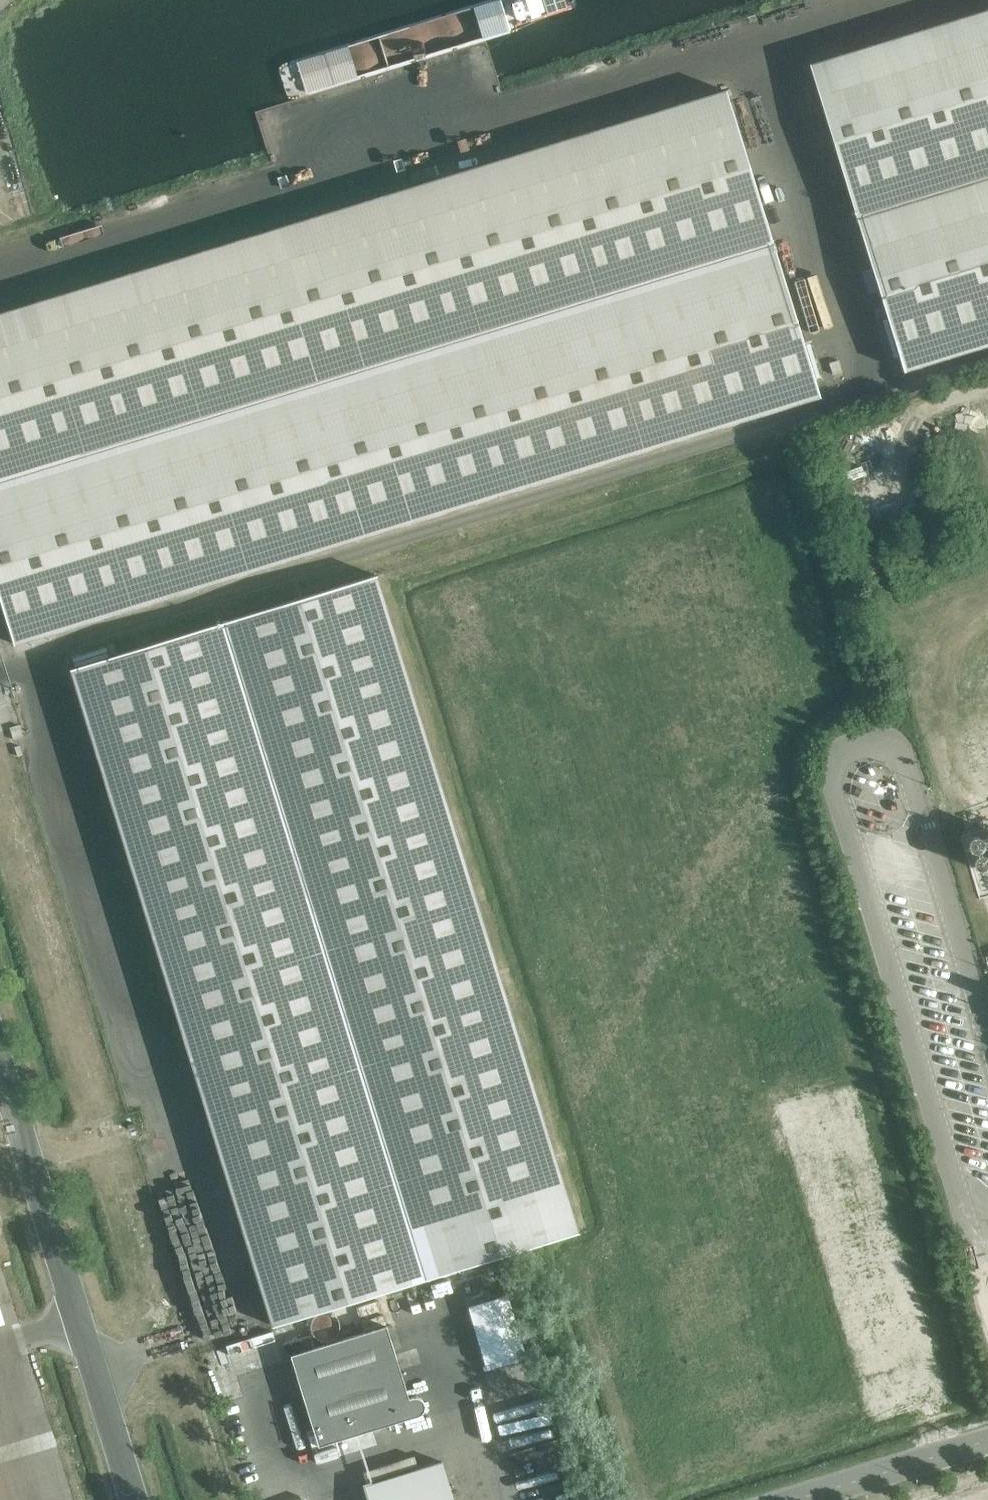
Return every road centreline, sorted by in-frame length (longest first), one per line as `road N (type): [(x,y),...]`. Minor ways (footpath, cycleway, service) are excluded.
road 1 (unclassified): [(134,1499),(0,1060)]
road 2 (unclassified): [(794,1499),(987,1440)]

